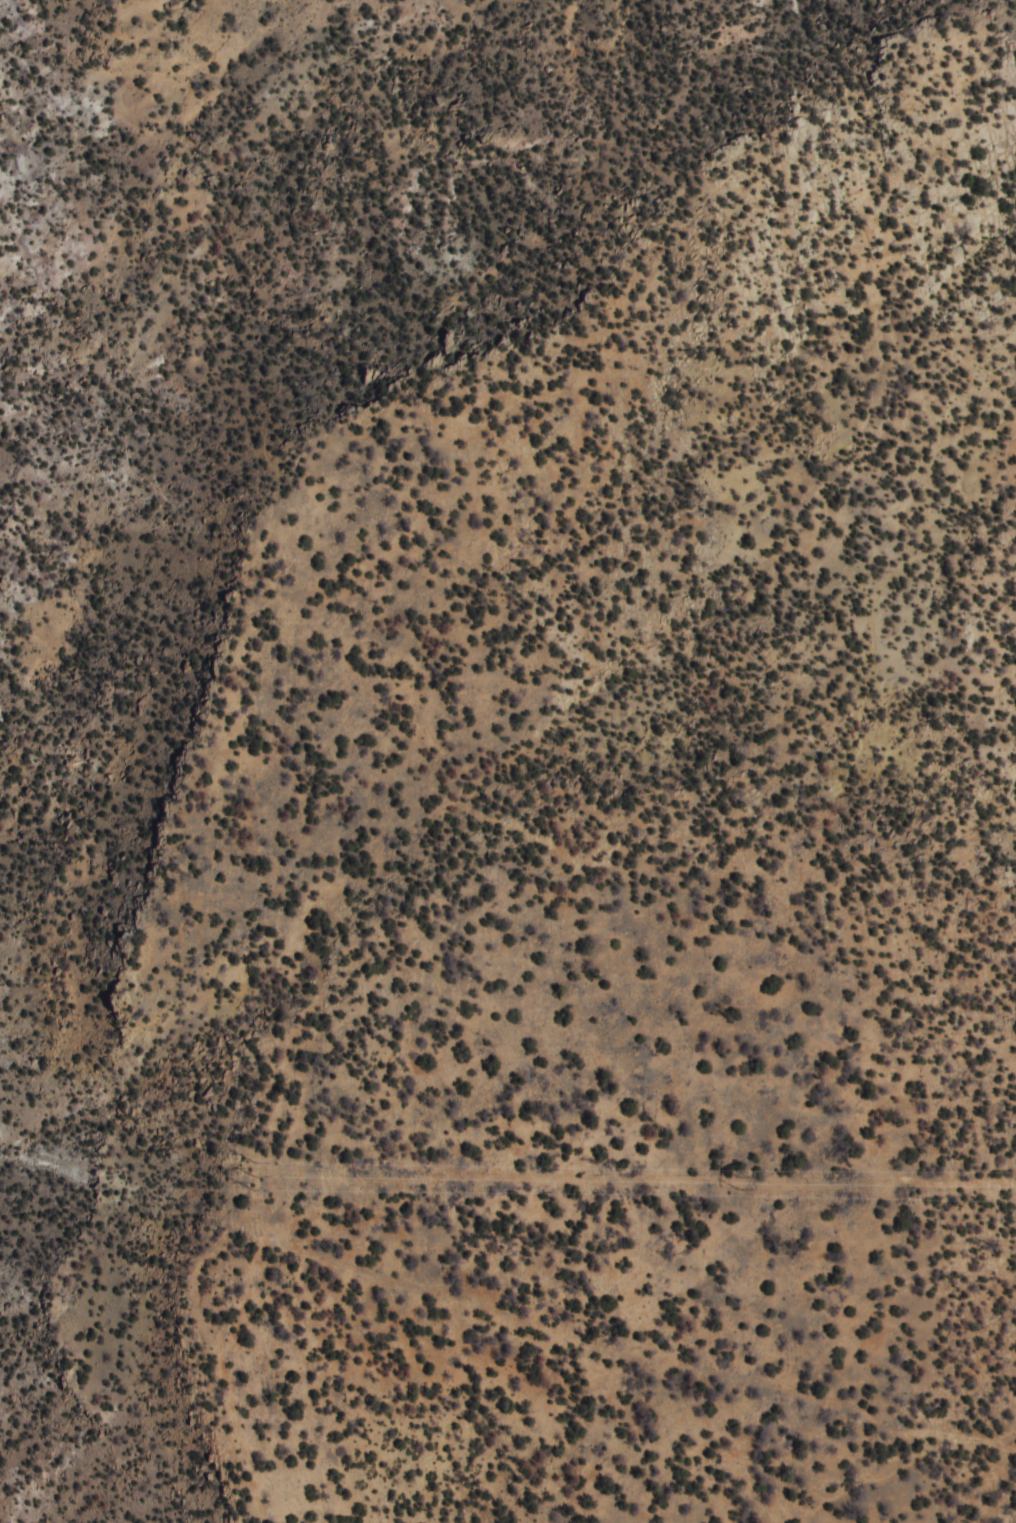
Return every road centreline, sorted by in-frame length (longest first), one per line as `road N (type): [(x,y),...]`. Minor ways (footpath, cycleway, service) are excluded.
road 1 (track): [(278,1522),(268,1342),(336,1311),(466,1316),(940,1468),(1015,1482)]

